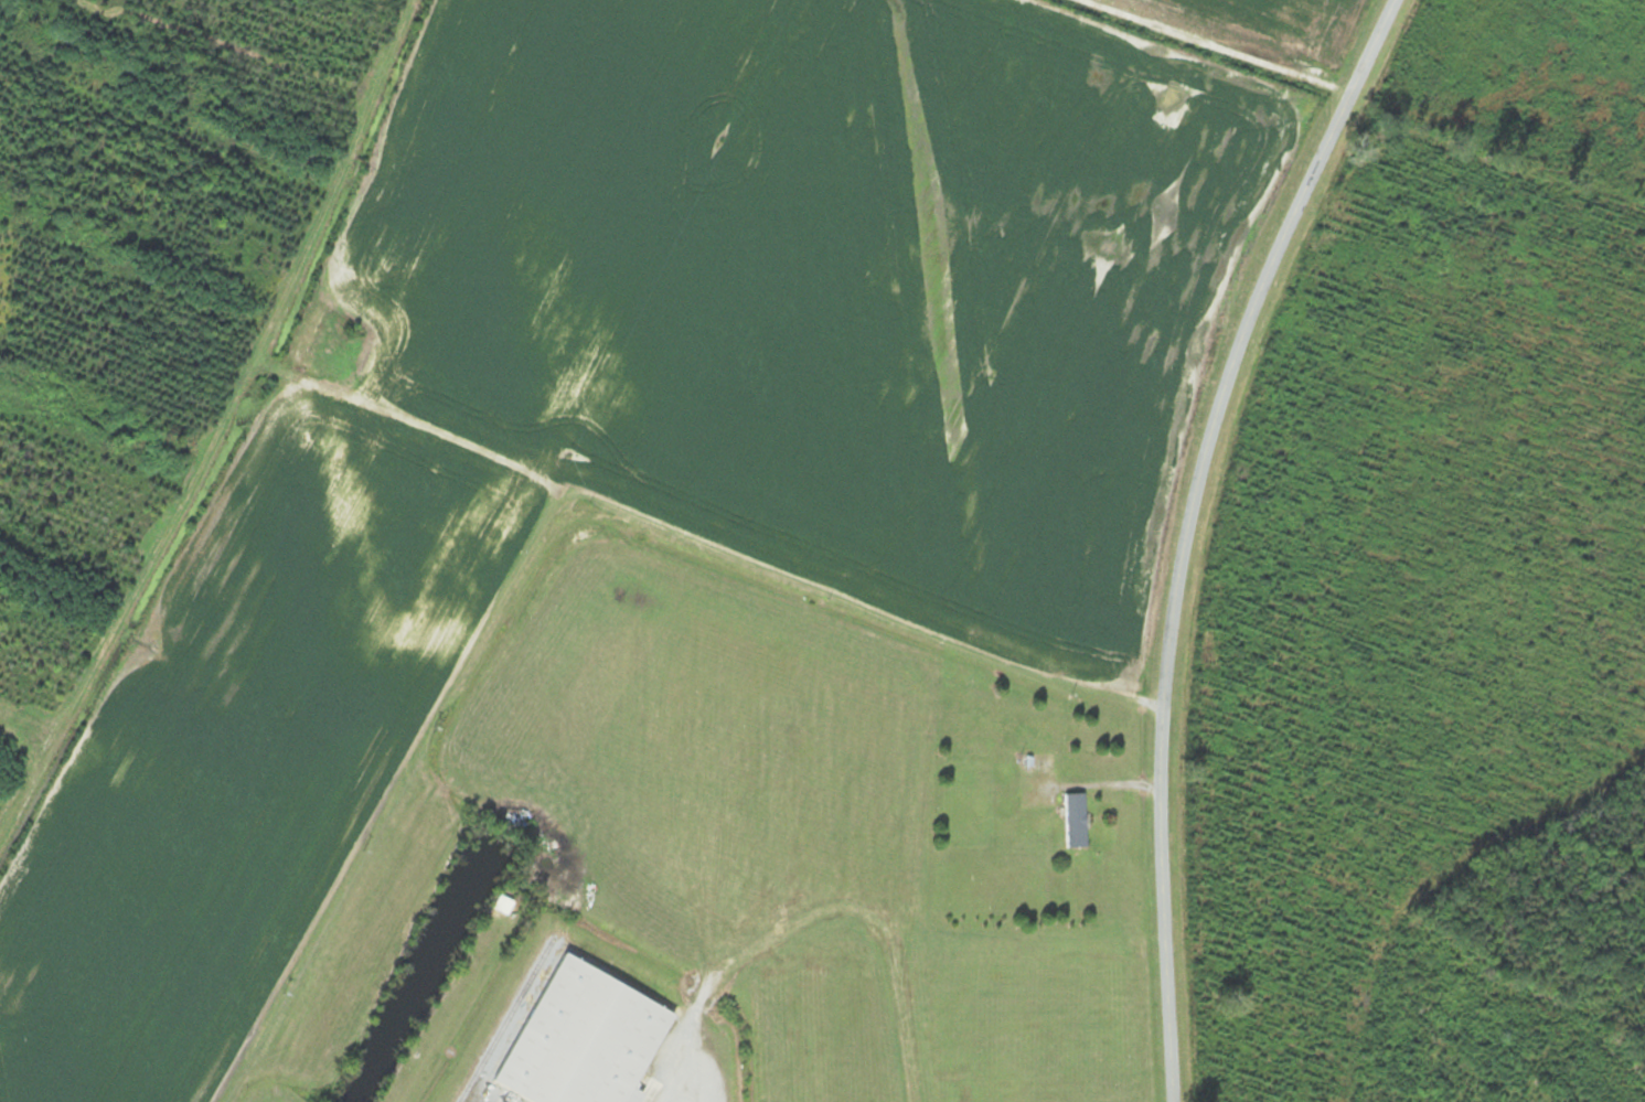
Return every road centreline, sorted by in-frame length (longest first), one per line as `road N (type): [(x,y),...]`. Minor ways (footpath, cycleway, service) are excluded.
road 1 (residential): [(1174,1101),(1157,758),(1175,591),(1215,411),(1270,257),(1391,0)]

